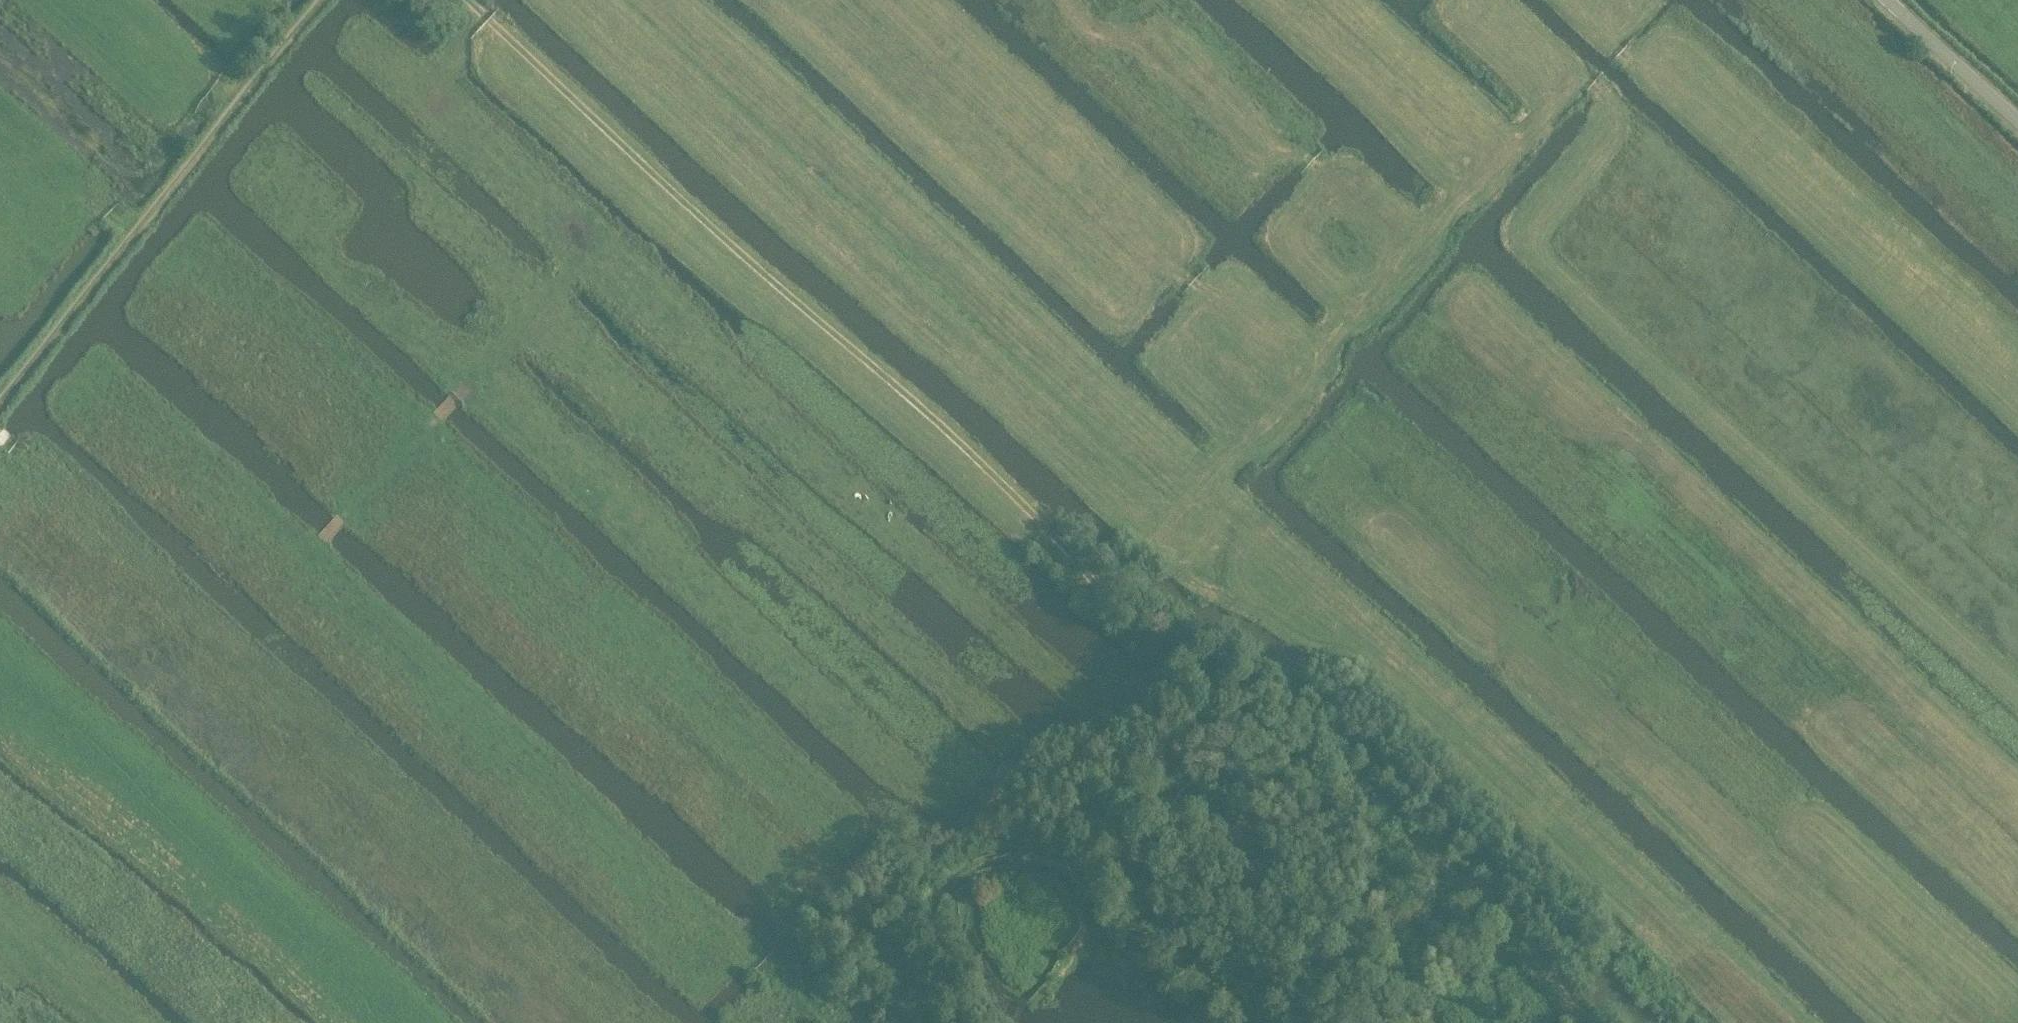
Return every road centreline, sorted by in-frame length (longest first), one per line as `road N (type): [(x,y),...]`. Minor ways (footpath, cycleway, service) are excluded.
road 1 (track): [(1584,1022),(1519,938),(1393,809),(1290,723),(1129,621),(1012,498),(466,0)]
road 2 (track): [(323,0),(0,402)]
road 3 (tertiary): [(2017,124),(1884,0)]

